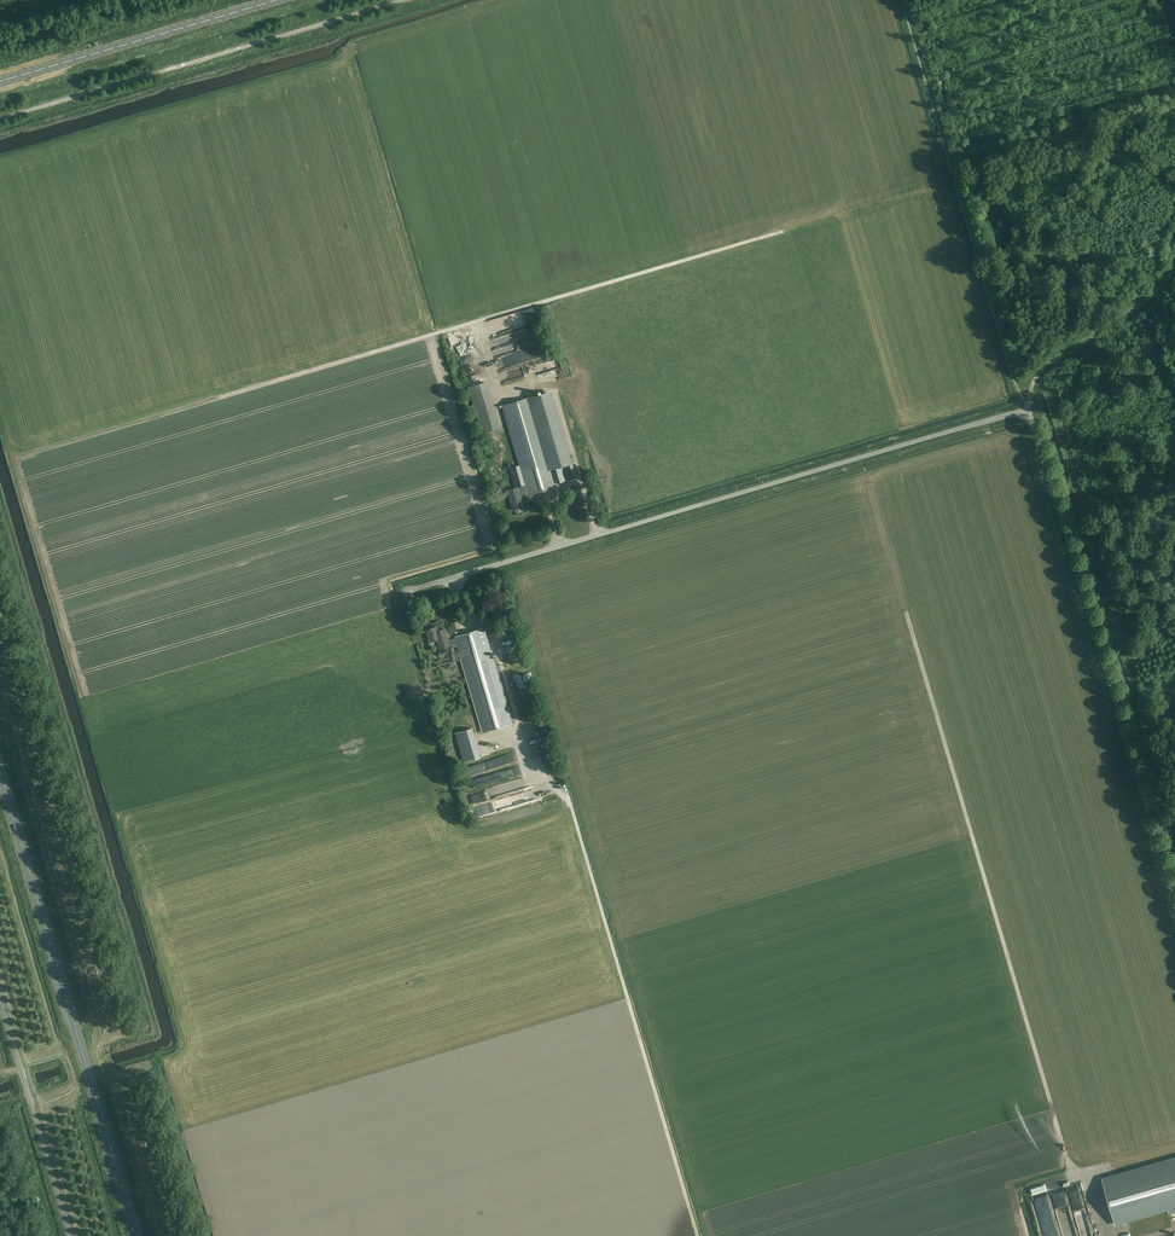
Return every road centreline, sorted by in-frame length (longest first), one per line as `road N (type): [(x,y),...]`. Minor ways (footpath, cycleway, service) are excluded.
road 1 (unclassified): [(1174,909),(1033,424),(1022,415),(405,592)]
road 2 (track): [(1071,1170),(907,613)]
road 3 (track): [(538,776),(568,796),(698,1235)]
road 4 (trunk): [(137,1235),(0,769)]
road 5 (secondary): [(0,82),(268,0)]
road 6 (unclassified): [(70,1235),(0,994)]
road 7 (track): [(1028,419),(1042,369),(1174,270)]

